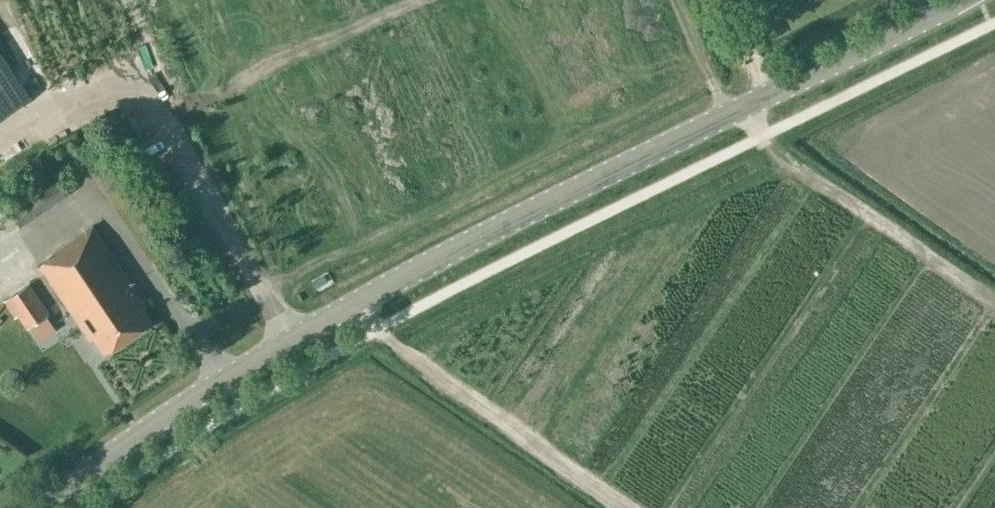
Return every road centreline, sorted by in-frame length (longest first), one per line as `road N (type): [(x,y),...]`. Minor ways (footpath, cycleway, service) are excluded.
road 1 (tertiary): [(46,507),(196,395),(363,301),(963,0)]
road 2 (track): [(624,507),(419,373),(383,331)]
road 3 (track): [(757,141),(994,302)]
road 4 (track): [(53,129),(144,79),(144,41),(127,0)]

